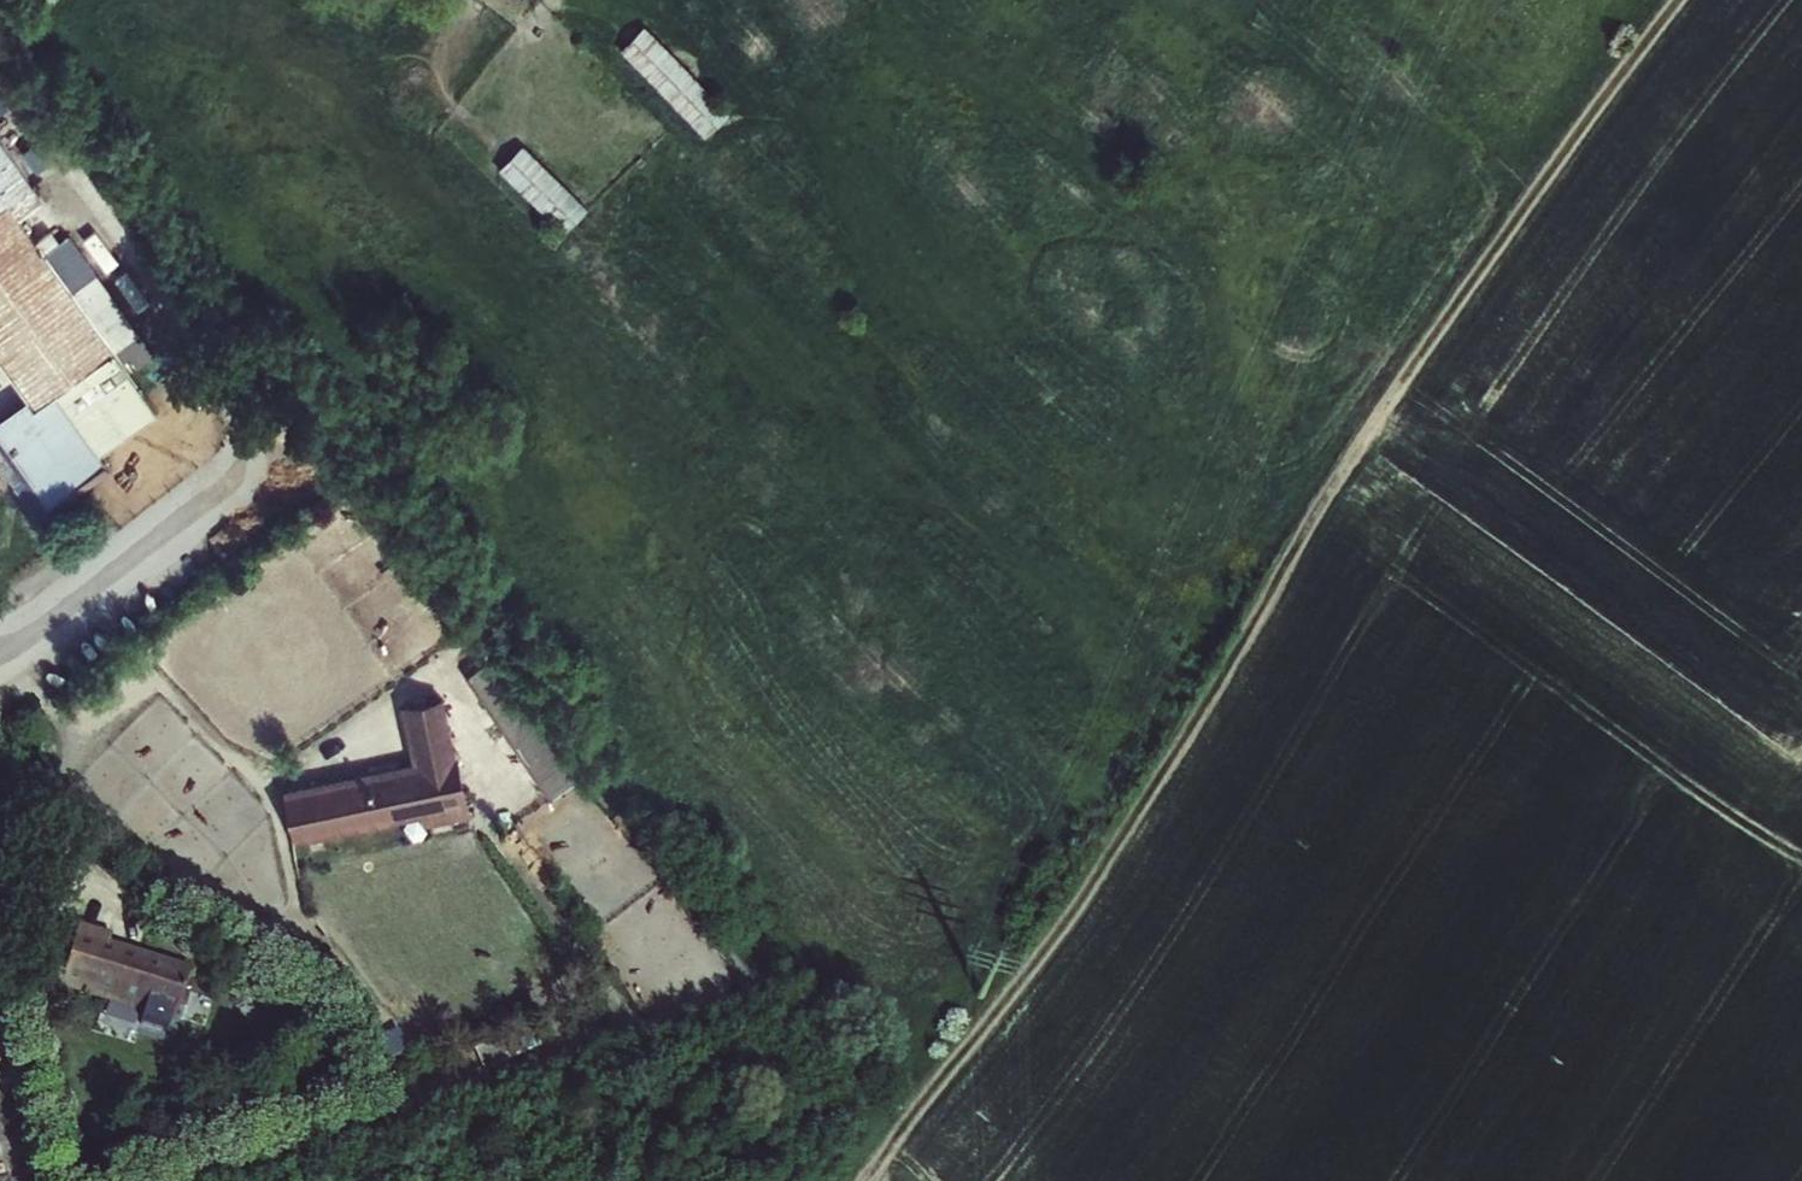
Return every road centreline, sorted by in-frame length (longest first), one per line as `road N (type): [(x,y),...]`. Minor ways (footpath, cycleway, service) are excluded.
road 1 (track): [(1693,0),(1586,139),(1058,918),(906,1096)]

